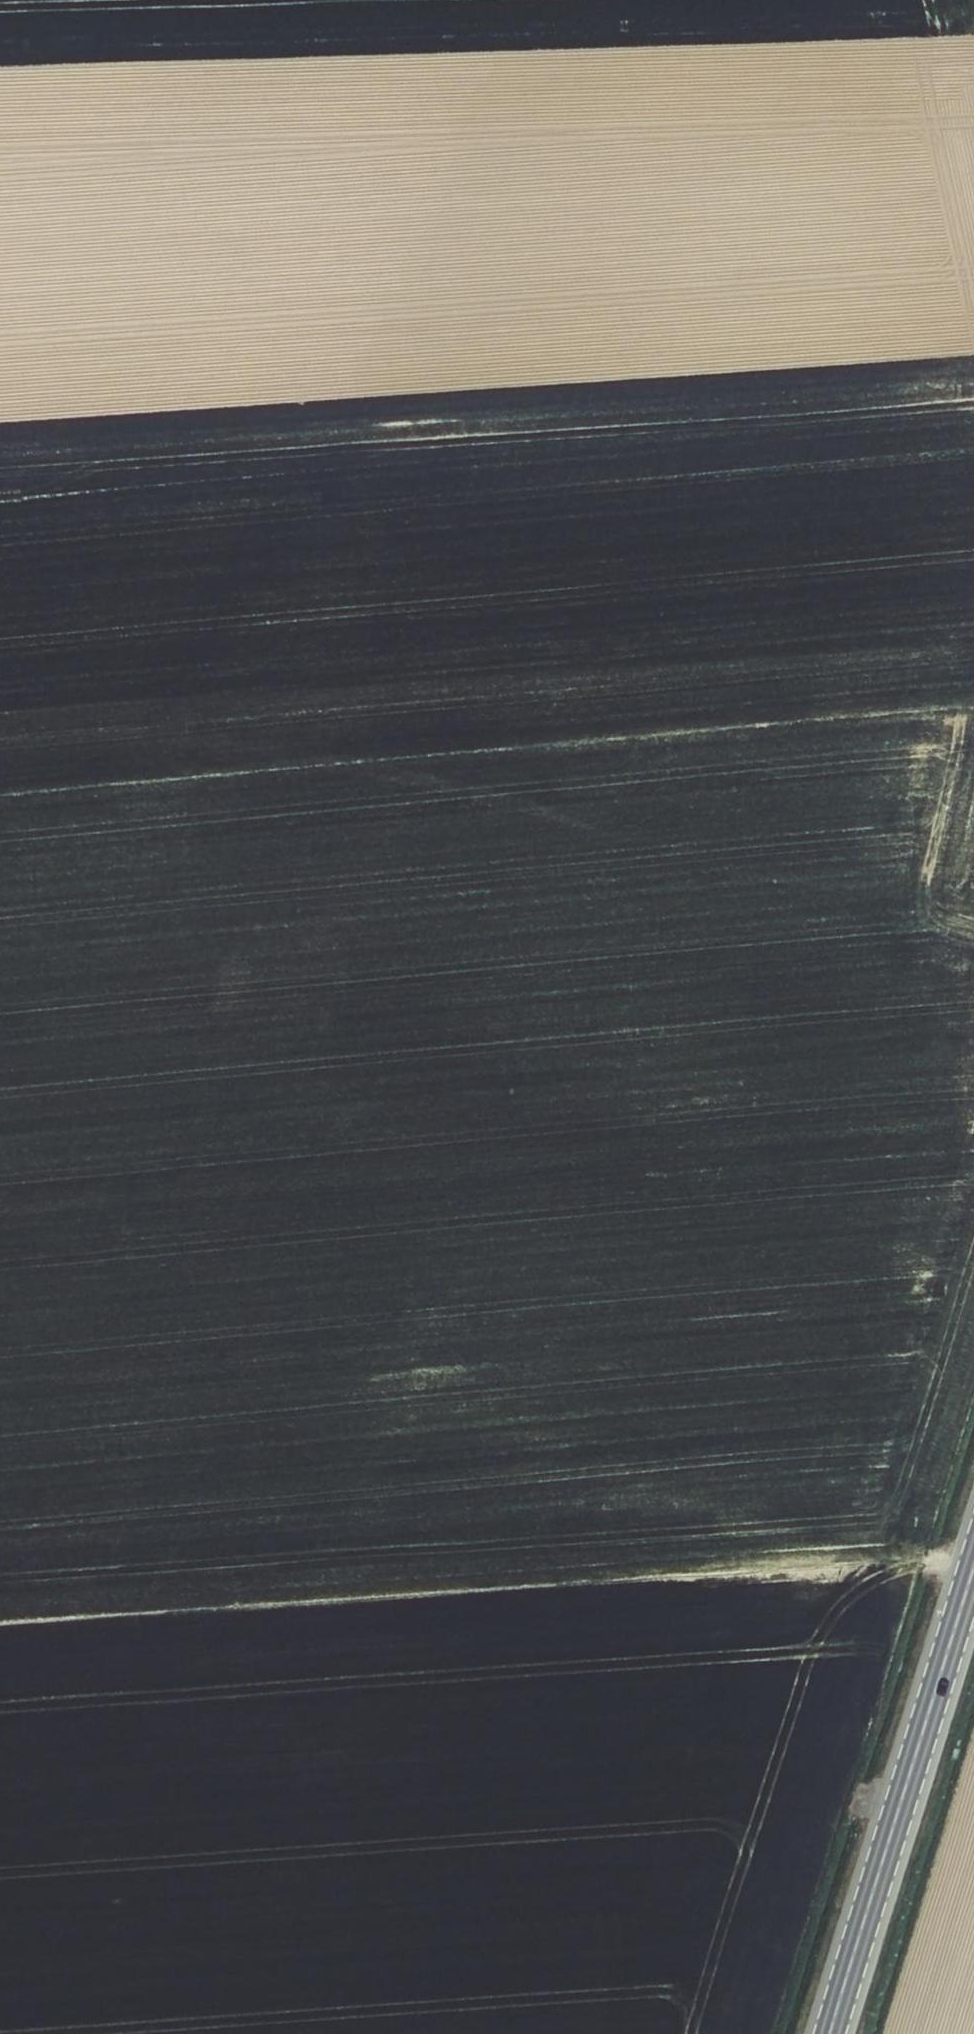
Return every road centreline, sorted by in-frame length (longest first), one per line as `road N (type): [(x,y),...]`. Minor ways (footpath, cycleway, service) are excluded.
road 1 (secondary): [(973,1566),(830,2033)]

